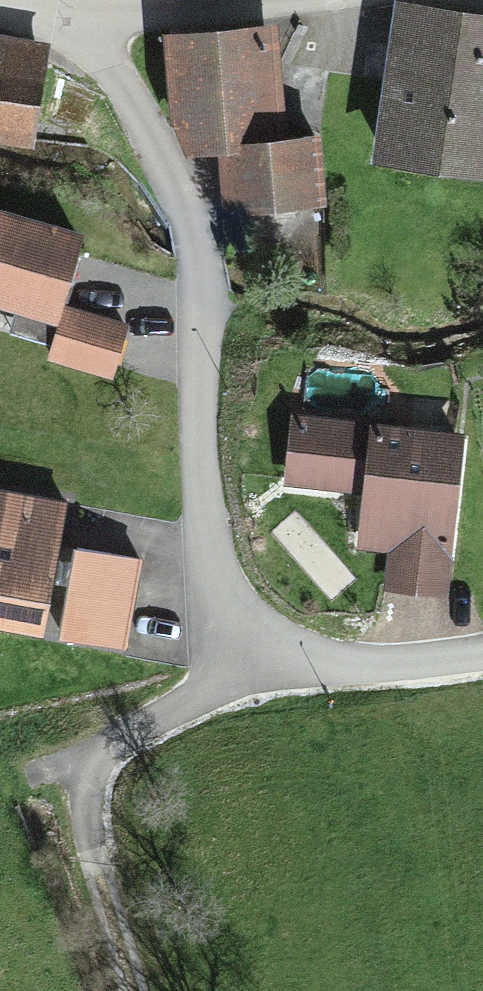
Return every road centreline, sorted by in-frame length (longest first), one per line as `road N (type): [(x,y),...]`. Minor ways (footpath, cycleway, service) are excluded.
road 1 (residential): [(71,23),(142,116),(190,232),(202,284),(194,484),(217,665),(482,654)]
road 2 (track): [(217,665),(89,758),(81,814),(118,990)]
road 3 (residential): [(272,0),(71,23)]

